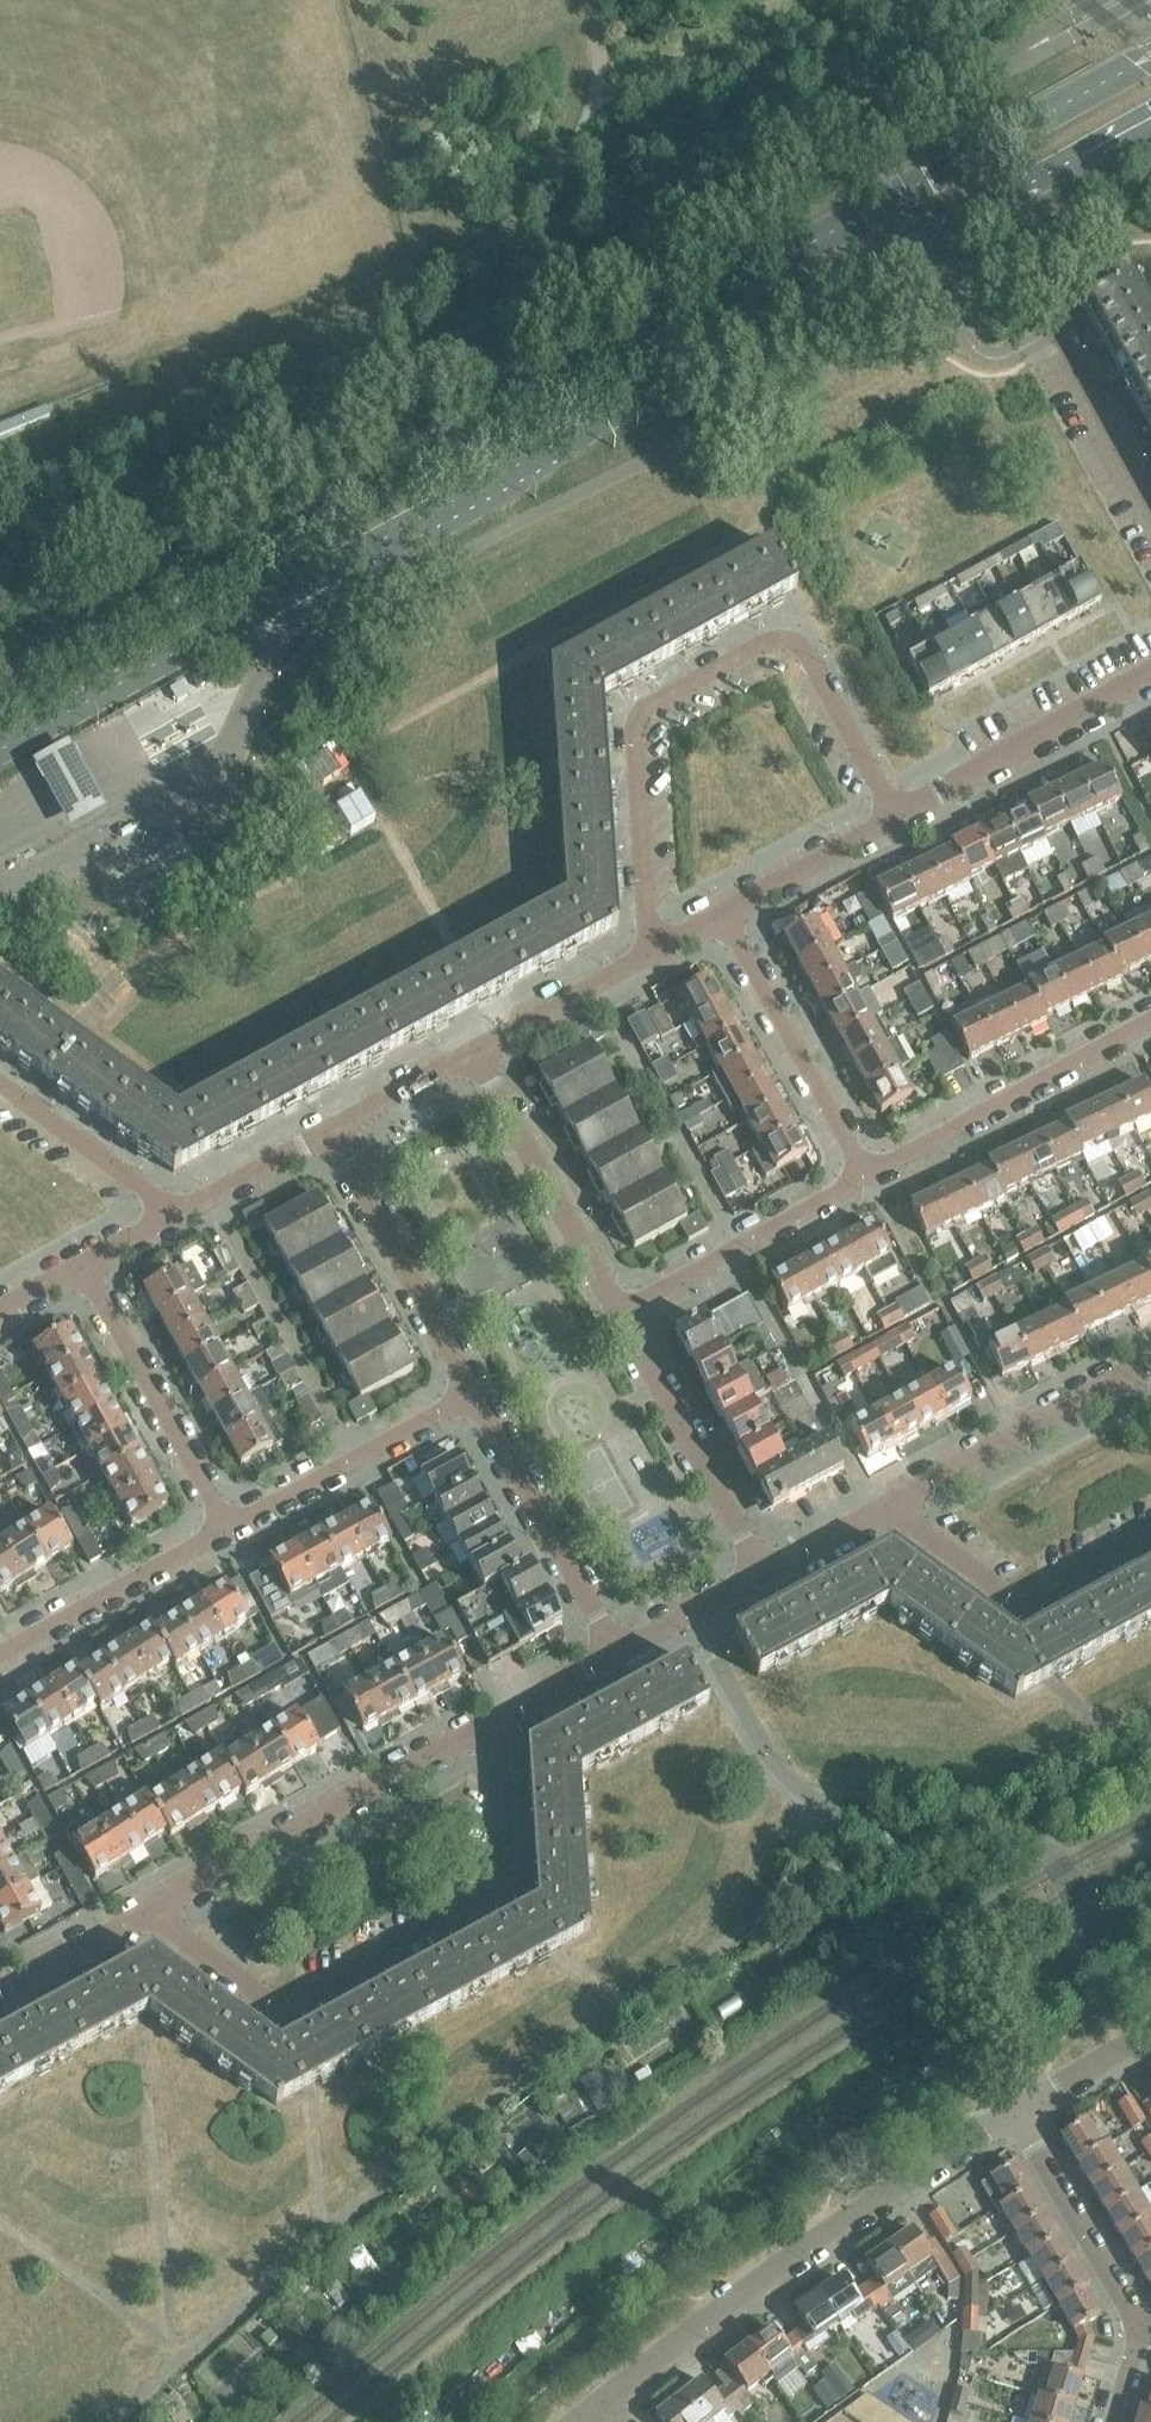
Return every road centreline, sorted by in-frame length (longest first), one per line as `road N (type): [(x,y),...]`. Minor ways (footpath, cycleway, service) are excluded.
road 1 (tertiary): [(0,759),(1150,119)]
road 2 (tertiary): [(1150,56),(0,685)]
road 3 (residential): [(649,957),(633,713),(758,643),(791,639),(806,649),(891,817)]
road 4 (residential): [(149,1917),(272,2009),(296,2010),(493,1900),(506,1875),(500,1726)]
road 5 (residential): [(604,2403),(785,2260),(1012,2113)]
road 6 (residential): [(149,1917),(500,1726)]
road 7 (residential): [(866,1175),(1150,1016)]
road 8 (residential): [(890,1505),(1021,1597),(1150,1530)]
road 9 (residential): [(476,1396),(342,1128)]
road 10 (residential): [(890,1505),(1150,1358)]
road 11 (residential): [(735,1251),(592,989)]
road 12 (residential): [(866,1175),(721,915)]
road 13 (residential): [(353,1459),(209,1199)]
road 14 (residential): [(624,1313),(481,1053)]
road 15 (residential): [(225,1528),(81,1269)]
road 16 (residential): [(891,817),(1150,674)]
road 17 (residential): [(761,1573),(624,1313)]
road 18 (residential): [(613,1654),(476,1396)]
road 19 (residential): [(0,1657),(225,1528)]
road 20 (residential): [(1144,2326),(1012,2113)]
road 21 (residential): [(0,1084),(165,1219)]
road 22 (residential): [(721,915),(891,817)]
road 23 (residential): [(1150,502),(1056,331)]
road 24 (residential): [(613,1654),(761,1573)]
road 25 (residential): [(0,1992),(149,1917)]
road 26 (residential): [(342,1128),(481,1053)]
road 27 (residential): [(1012,2113),(1150,2038)]
road 28 (residential): [(735,1251),(866,1175)]
road 29 (residential): [(209,1199),(342,1128)]
road 30 (residential): [(761,1573),(890,1505)]
road 31 (residential): [(225,1528),(353,1459)]
road 32 (residential): [(353,1459),(476,1396)]
road 33 (residential): [(500,1726),(613,1654)]
road 34 (residential): [(481,1053),(592,989)]
road 35 (residential): [(624,1313),(735,1251)]

